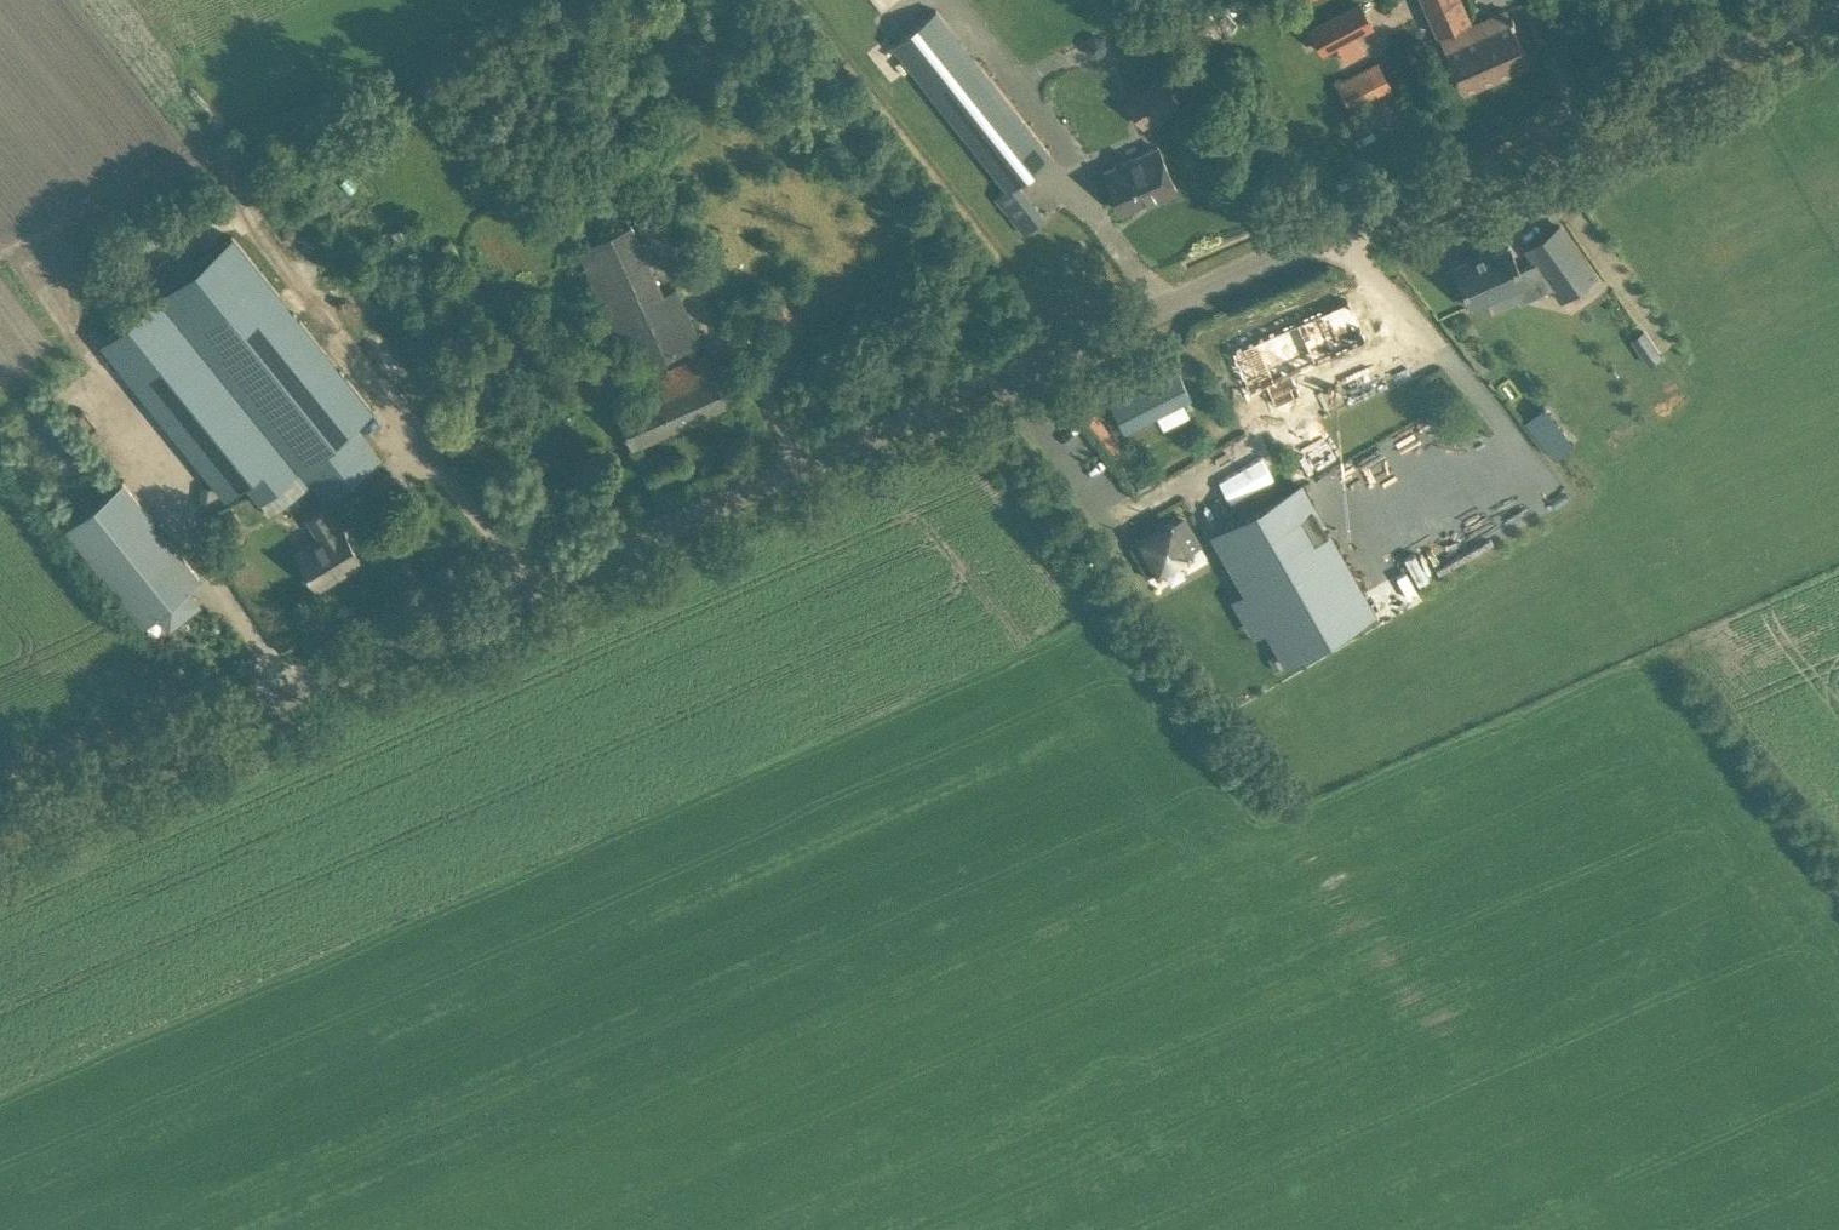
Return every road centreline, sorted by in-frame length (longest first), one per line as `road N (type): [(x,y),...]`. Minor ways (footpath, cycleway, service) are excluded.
road 1 (unclassified): [(0,821),(1838,7)]

